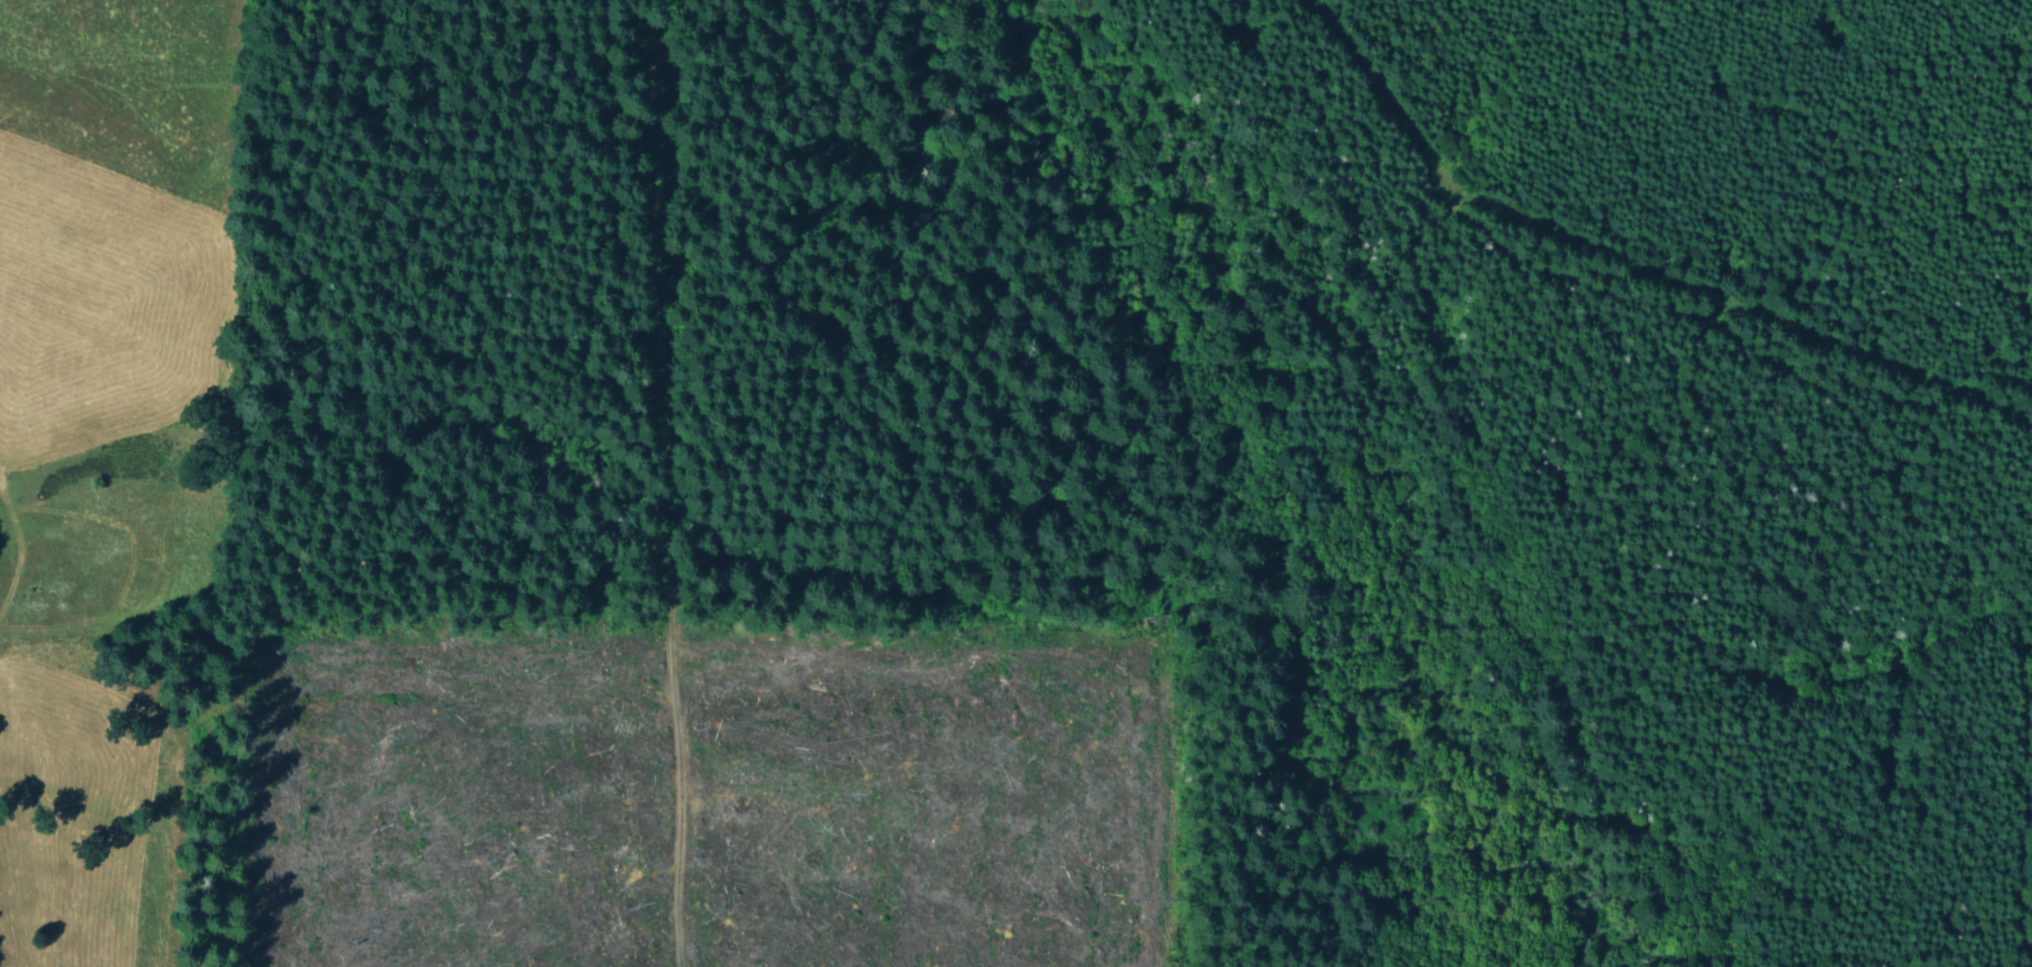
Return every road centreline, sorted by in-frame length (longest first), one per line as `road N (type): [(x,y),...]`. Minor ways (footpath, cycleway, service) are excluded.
road 1 (residential): [(2031,849),(2020,580),(1901,454),(1814,392),(1731,367),(1708,317),(1573,312)]
road 2 (residential): [(1156,966),(1166,646)]

